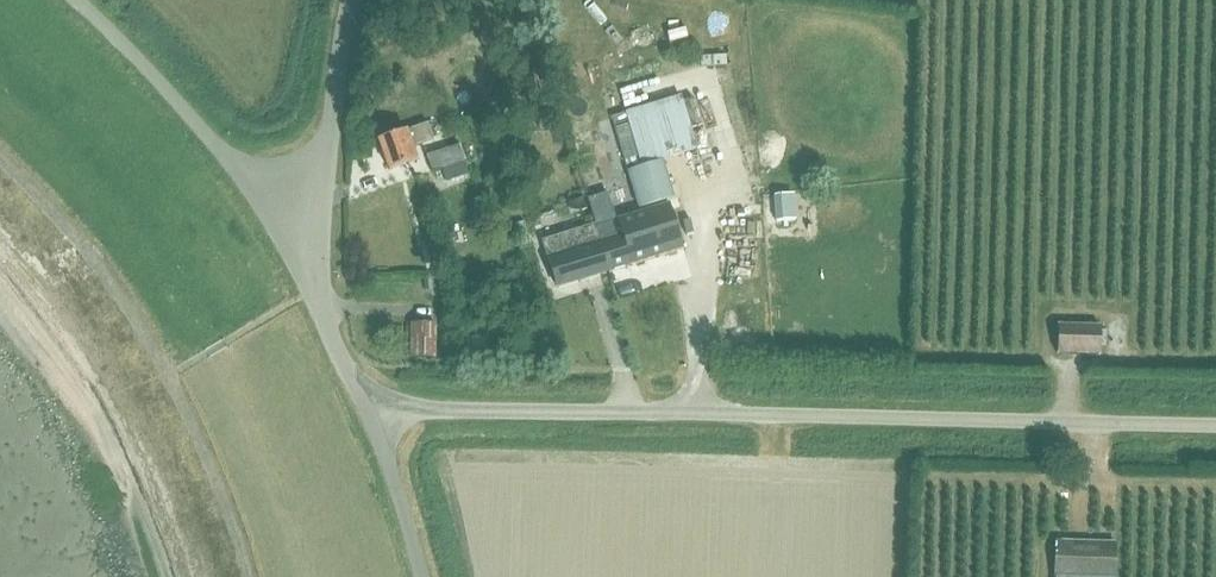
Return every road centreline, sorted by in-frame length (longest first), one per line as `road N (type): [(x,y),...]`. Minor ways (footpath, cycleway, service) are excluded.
road 1 (unclassified): [(1215,425),(368,411)]
road 2 (unclassified): [(283,210),(74,0)]
road 3 (unclassified): [(283,210),(322,151),(352,0)]
road 4 (unclassified): [(368,411),(333,351),(283,210)]
road 5 (unclassified): [(368,411),(424,576)]

